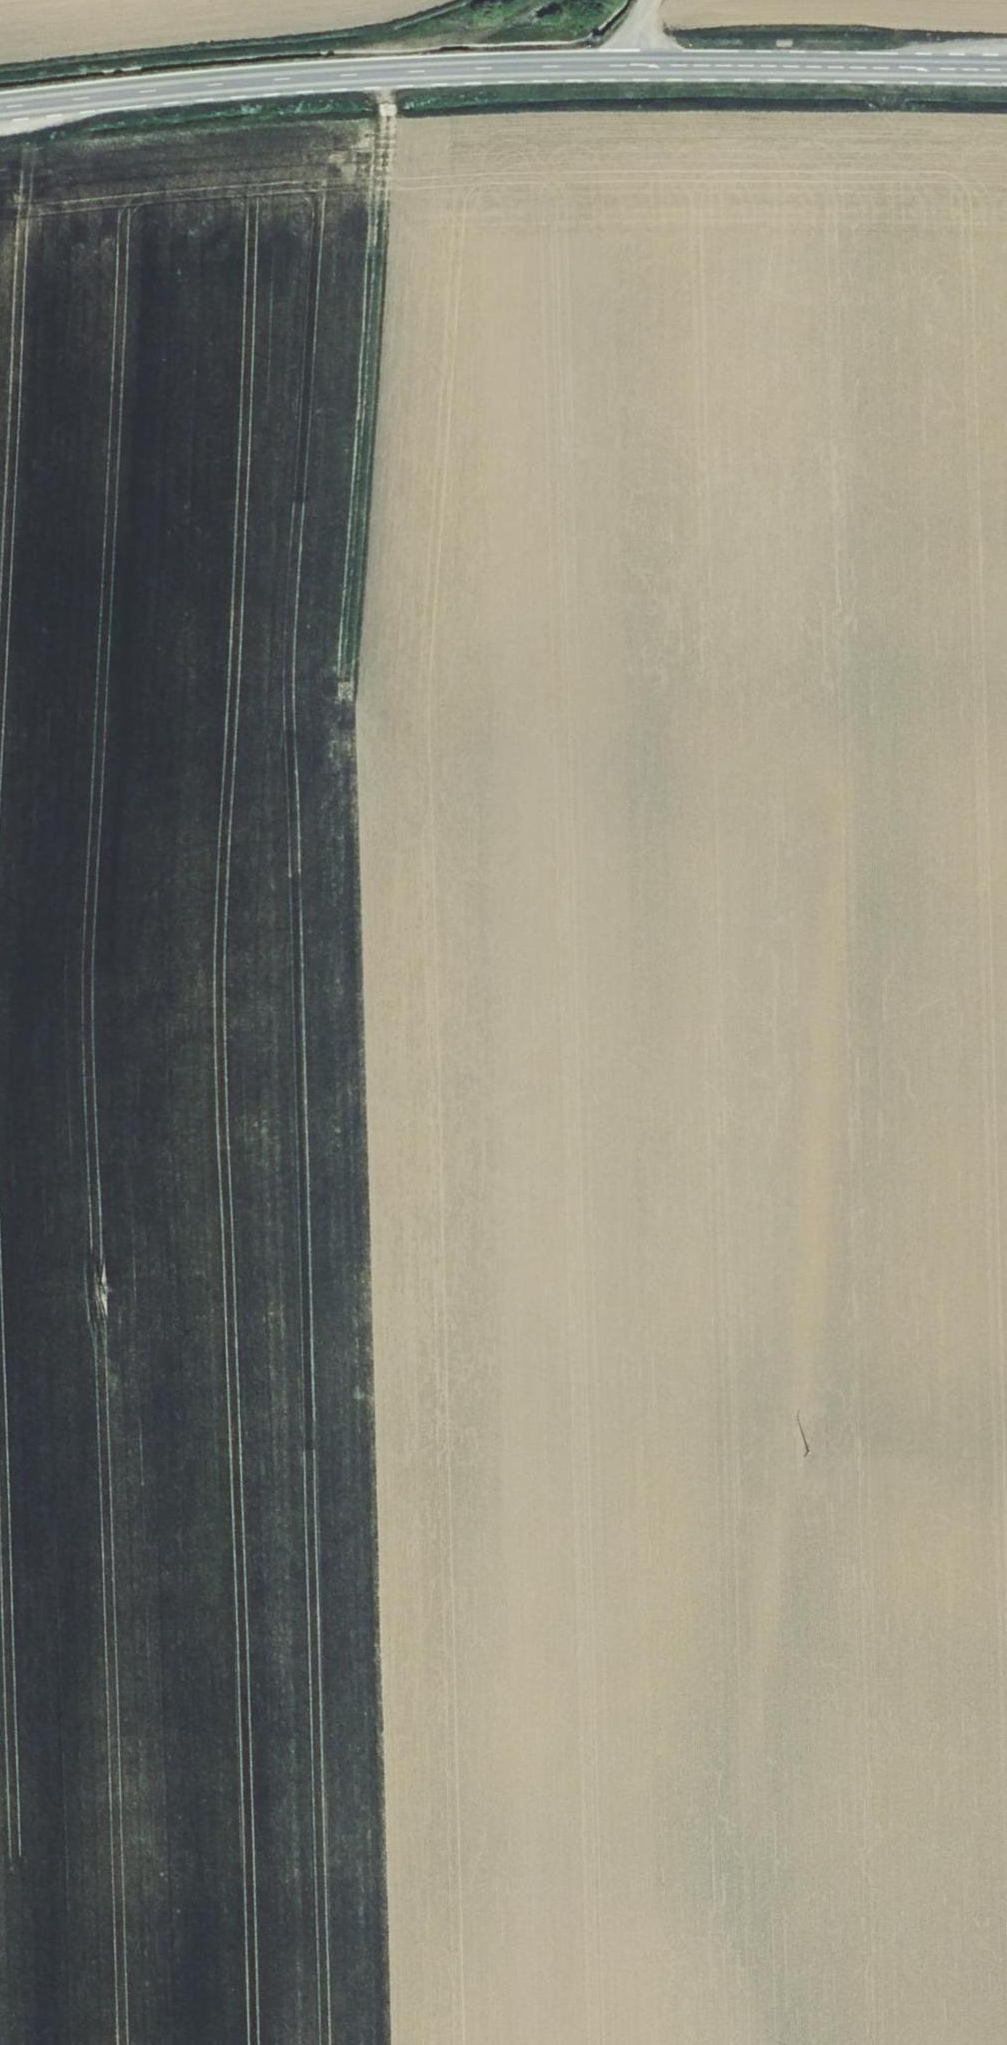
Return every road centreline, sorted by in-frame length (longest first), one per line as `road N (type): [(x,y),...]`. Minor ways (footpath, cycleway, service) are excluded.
road 1 (tertiary): [(224,83),(564,67),(1006,72)]
road 2 (tertiary): [(224,83),(0,108)]

